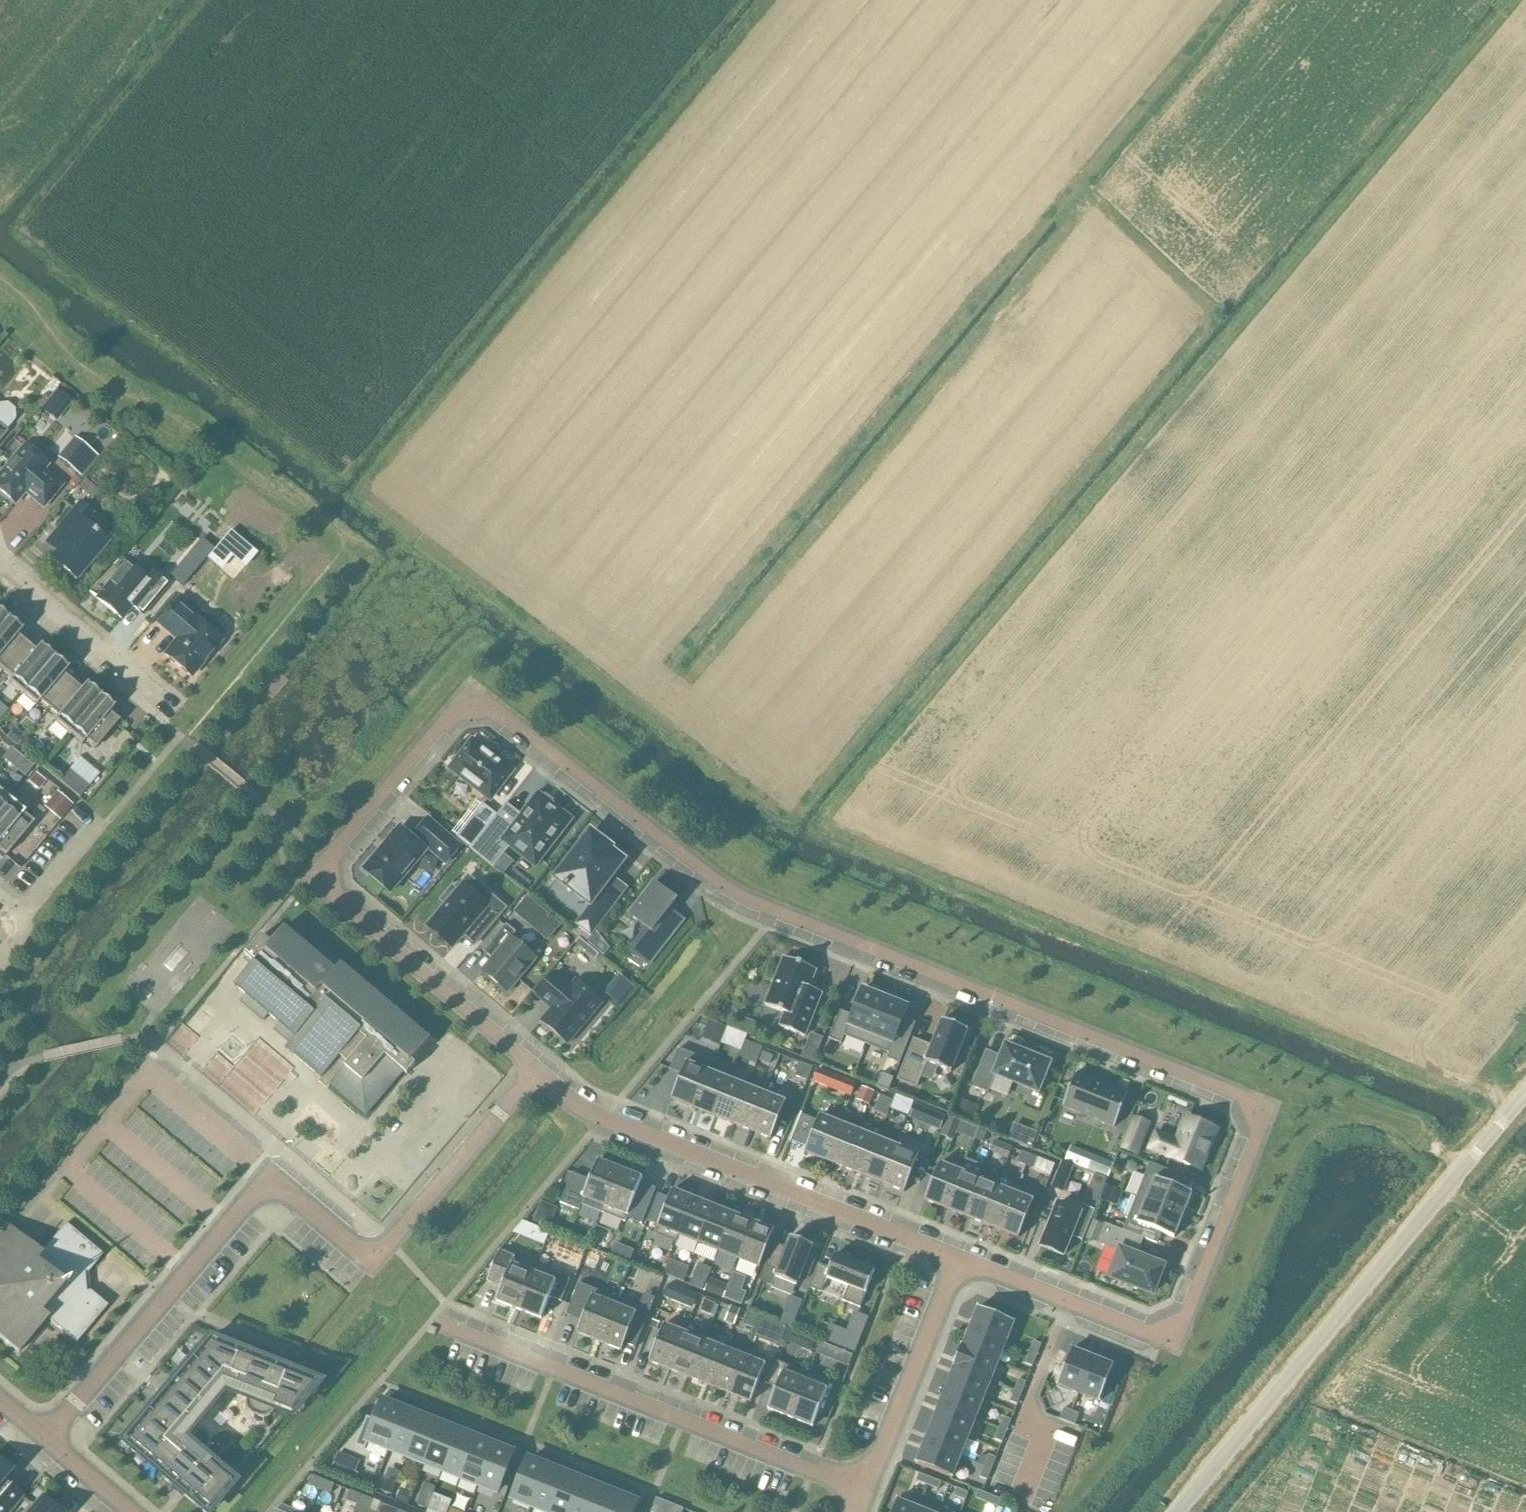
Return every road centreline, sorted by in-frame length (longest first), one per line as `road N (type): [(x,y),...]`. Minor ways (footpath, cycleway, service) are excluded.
road 1 (residential): [(535,1070),(321,879),(450,720),(473,704),(504,715),(736,894),(1261,1111),(1173,1334),(1144,1332),(960,1260)]
road 2 (residential): [(44,1438),(267,1178),(374,1262),(535,1070)]
road 3 (unclassified): [(1176,1511),(1525,1097)]
road 4 (residential): [(960,1260),(582,1109),(535,1070)]
road 5 (residential): [(432,1320),(866,1494)]
road 6 (residential): [(960,1260),(866,1494)]
road 7 (residential): [(176,708),(0,568)]

